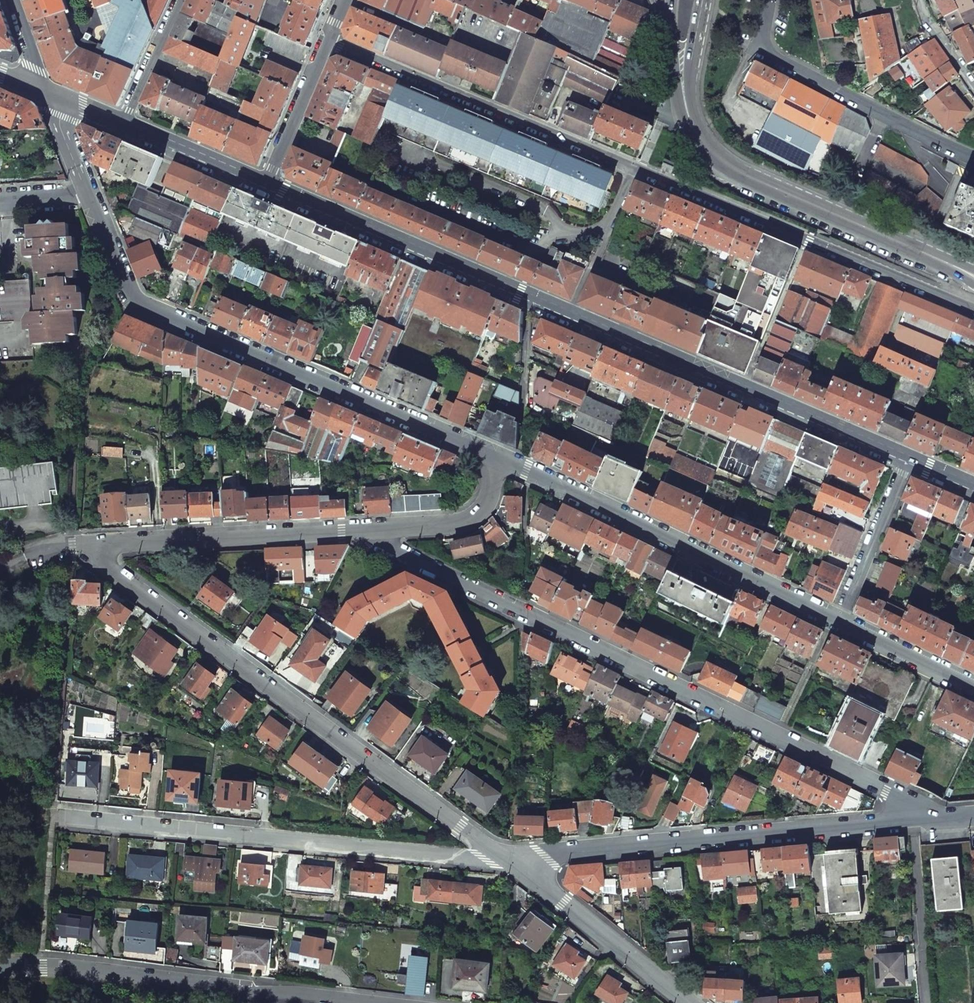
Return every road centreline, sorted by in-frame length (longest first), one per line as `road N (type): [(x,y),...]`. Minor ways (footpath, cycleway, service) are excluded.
road 1 (residential): [(511,861),(84,545),(359,529)]
road 2 (residential): [(973,310),(326,40)]
road 3 (residential): [(359,529),(936,818)]
road 4 (residential): [(93,195),(136,300),(496,460)]
road 5 (residential): [(52,817),(511,861)]
road 6 (tertiary): [(973,278),(719,163),(698,140),(683,98),(681,29)]
road 7 (residential): [(529,294),(906,456)]
road 8 (residential): [(511,861),(914,820)]
road 9 (residential): [(496,460),(836,620)]
road 10 (residential): [(362,1002),(0,967)]
road 11 (residential): [(768,0),(761,49),(973,158)]
road 12 (residential): [(265,185),(529,294)]
road 13 (residential): [(690,1002),(511,861)]
road 14 (residential): [(914,820),(926,1002)]
road 15 (residential): [(359,529),(477,517),(496,460)]
road 16 (residential): [(836,620),(906,456)]
road 17 (residential): [(265,185),(326,40)]
road 18 (residential): [(124,124),(265,185)]
road 19 (residential): [(836,620),(973,687)]
road 20 (residential): [(181,0),(124,124)]

